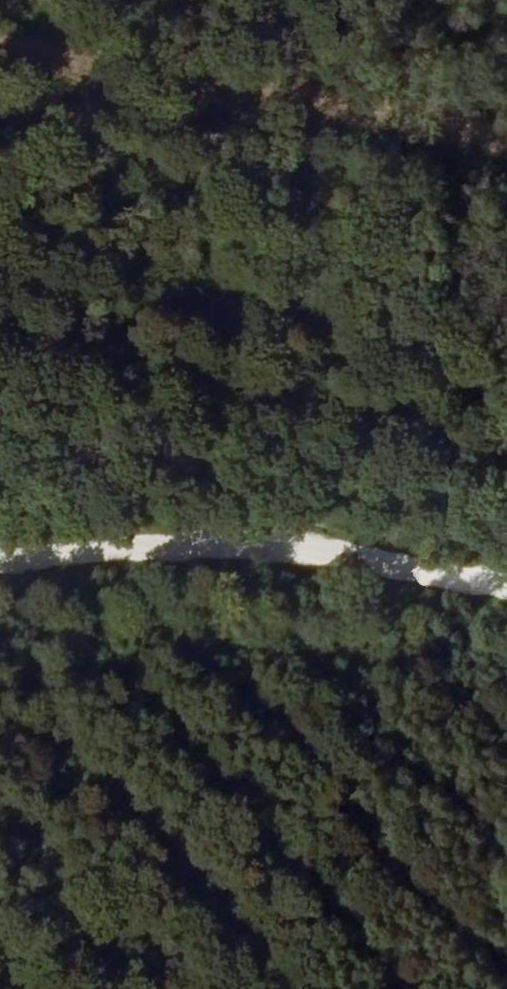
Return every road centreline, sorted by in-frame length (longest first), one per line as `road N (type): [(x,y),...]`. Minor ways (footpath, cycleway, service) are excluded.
road 1 (track): [(0,564),(216,539),(506,587)]

